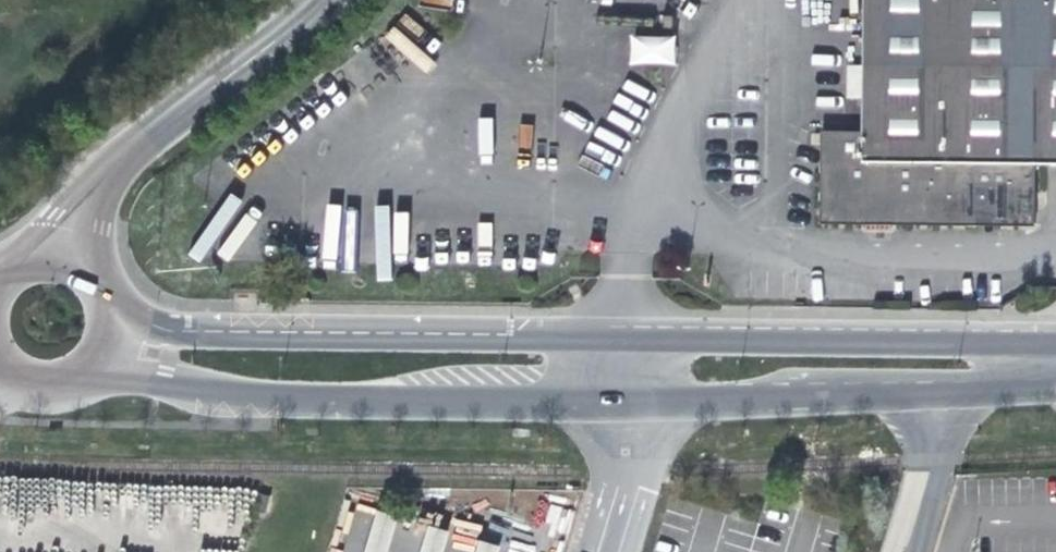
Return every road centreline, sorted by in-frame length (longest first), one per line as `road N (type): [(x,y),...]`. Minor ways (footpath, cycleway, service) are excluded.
road 1 (residential): [(89,373),(295,395),(724,396),(1055,385)]
road 2 (residential): [(1055,344),(173,329),(110,297)]
road 3 (tertiary): [(325,0),(93,182)]

